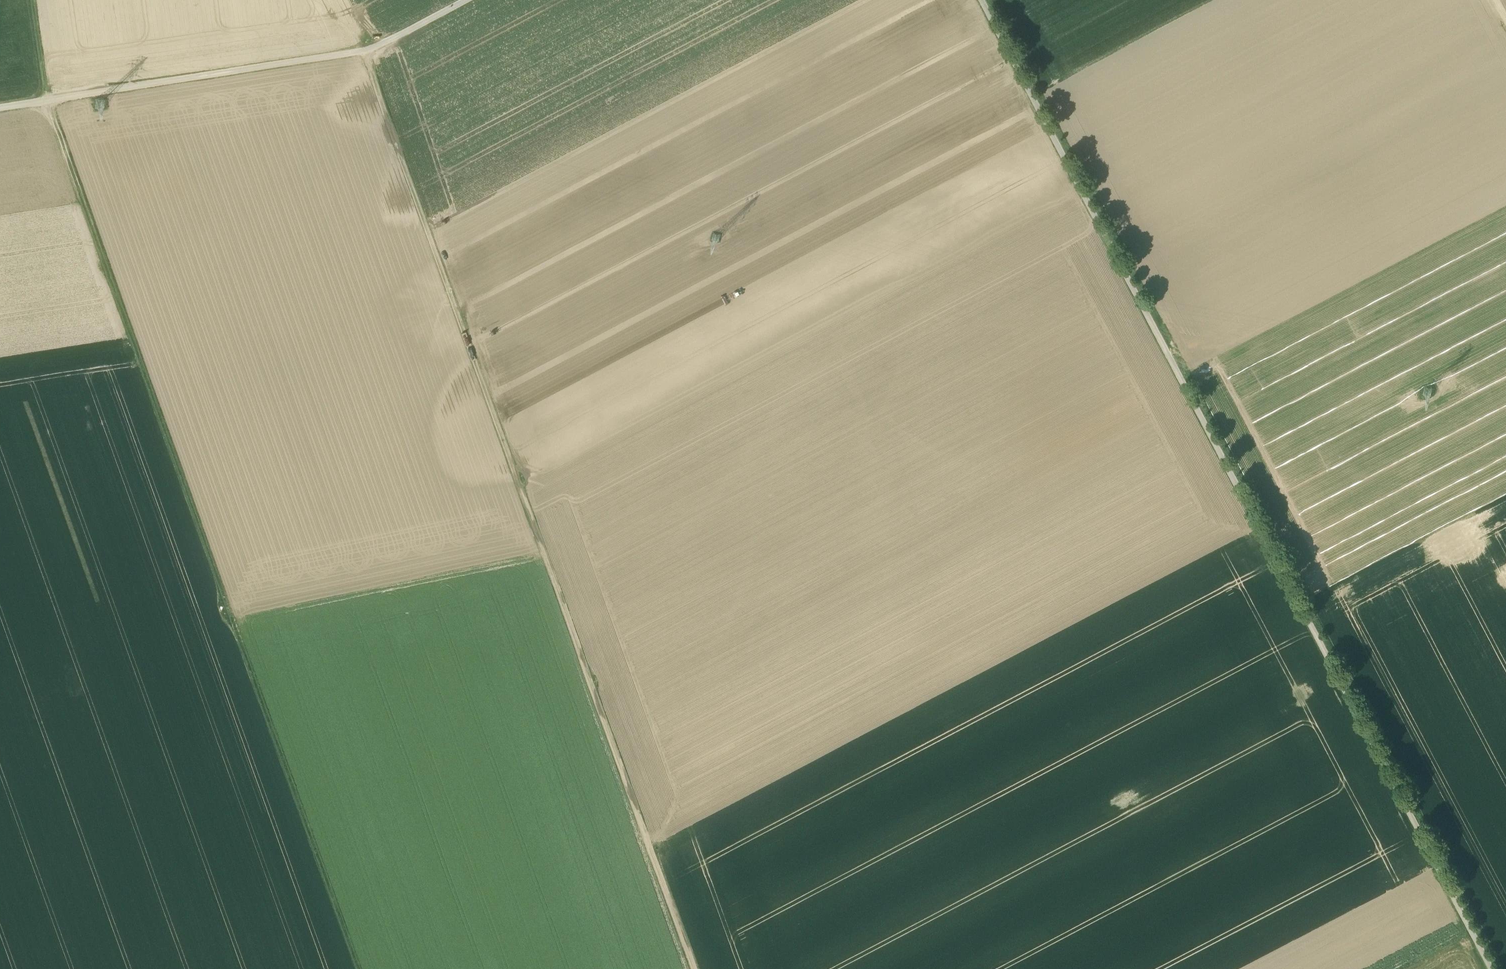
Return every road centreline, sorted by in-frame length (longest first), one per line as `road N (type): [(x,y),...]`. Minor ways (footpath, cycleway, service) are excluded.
road 1 (track): [(1492,968),(982,0)]
road 2 (track): [(360,968),(46,100),(32,0)]
road 3 (track): [(694,968),(362,50)]
road 4 (track): [(0,108),(373,48),(465,0)]

